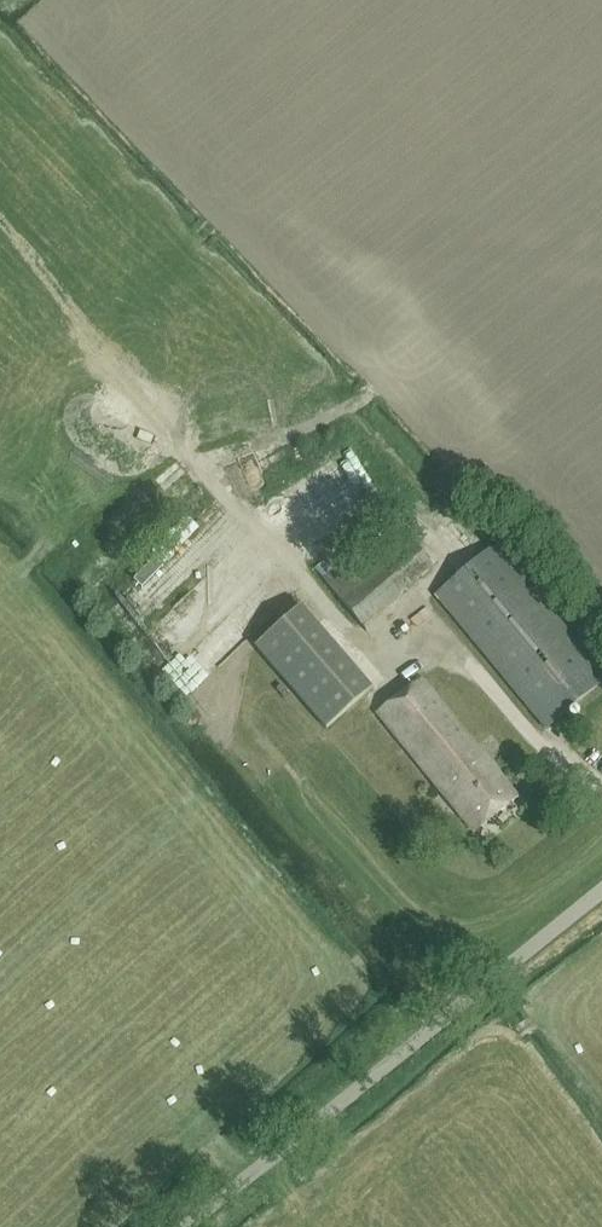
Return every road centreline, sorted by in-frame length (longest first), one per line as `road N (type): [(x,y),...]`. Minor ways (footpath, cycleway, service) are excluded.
road 1 (unclassified): [(183,1226),(601,890)]

